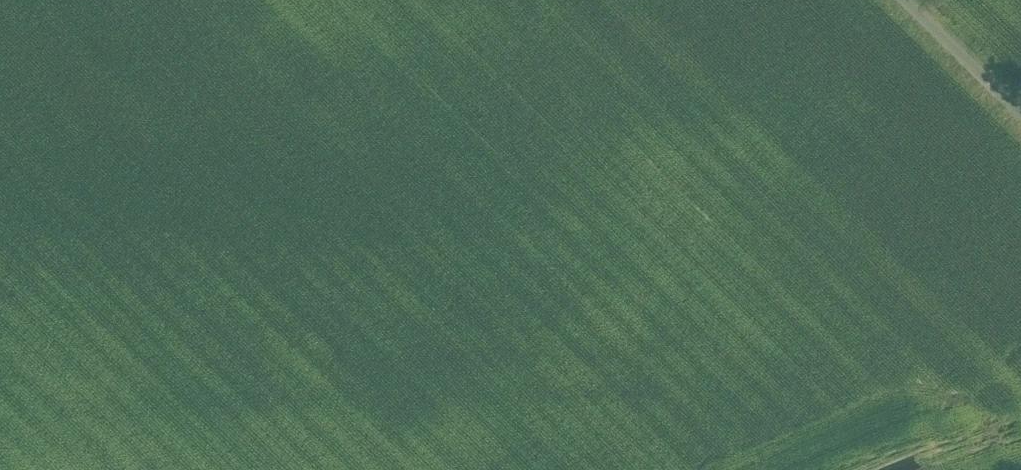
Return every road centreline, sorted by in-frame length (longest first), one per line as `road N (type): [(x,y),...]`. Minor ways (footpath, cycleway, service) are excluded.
road 1 (unclassified): [(906,0),(1020,113)]

